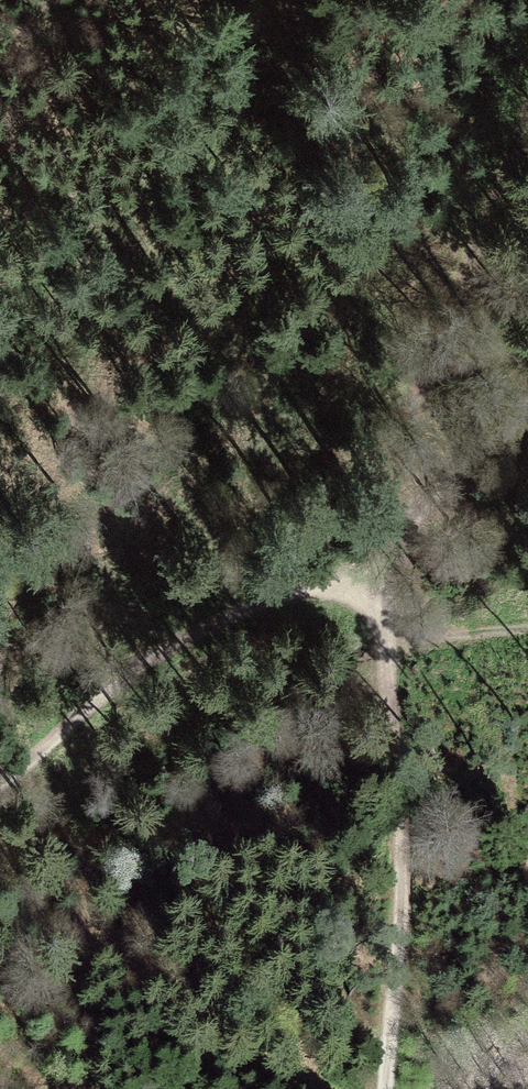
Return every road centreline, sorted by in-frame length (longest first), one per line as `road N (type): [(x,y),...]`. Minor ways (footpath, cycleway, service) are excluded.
road 1 (track): [(527,116),(387,495),(374,551),(391,1029),(387,1088)]
road 2 (track): [(527,395),(374,551),(332,557),(153,656),(0,778)]
road 3 (track): [(527,623),(430,626),(377,617)]

